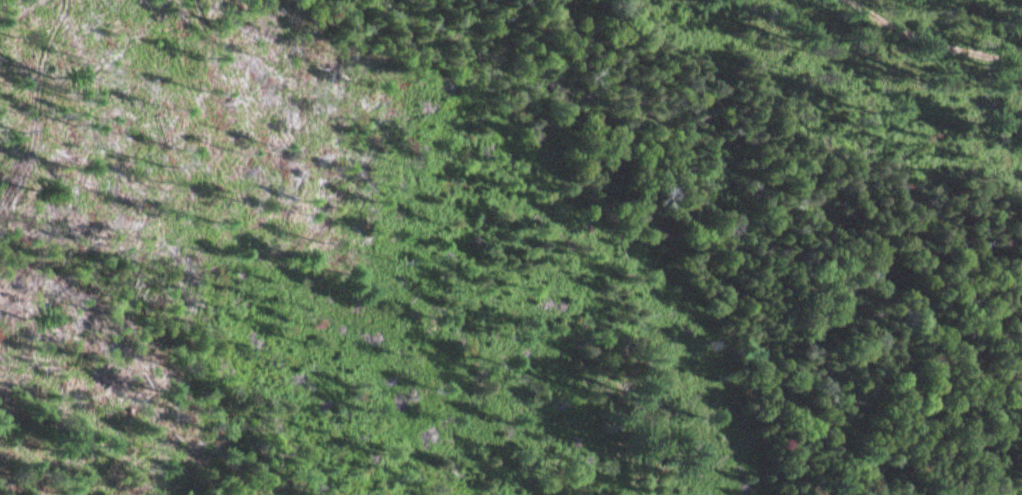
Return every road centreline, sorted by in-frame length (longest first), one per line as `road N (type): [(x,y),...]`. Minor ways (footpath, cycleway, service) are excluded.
road 1 (track): [(1021,66),(894,34),(840,0)]

